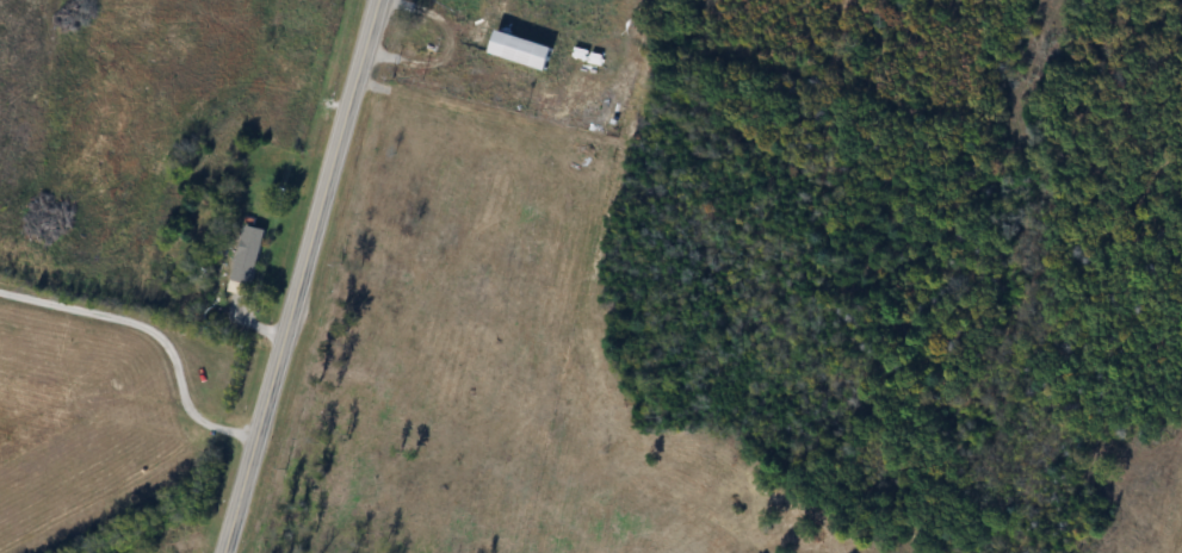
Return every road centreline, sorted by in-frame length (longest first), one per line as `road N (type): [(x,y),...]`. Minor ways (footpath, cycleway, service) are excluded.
road 1 (secondary): [(223,552),(375,0)]

